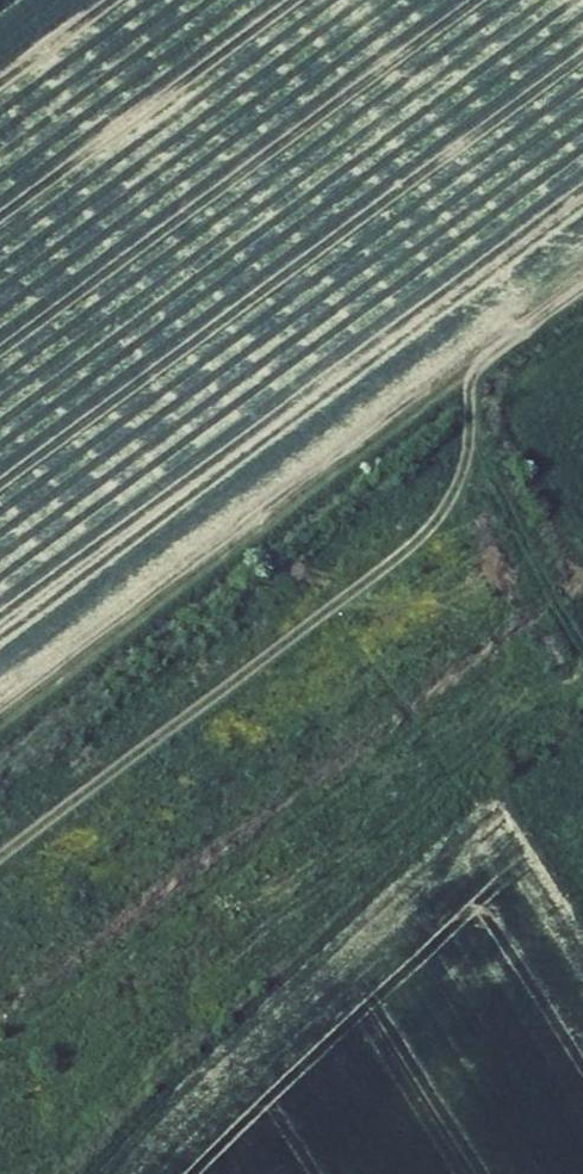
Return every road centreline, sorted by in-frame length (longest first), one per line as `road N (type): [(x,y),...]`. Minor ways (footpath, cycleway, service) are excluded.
road 1 (track): [(582,291),(470,369),(461,455),(430,523),(0,849)]
road 2 (track): [(470,369),(0,726)]

